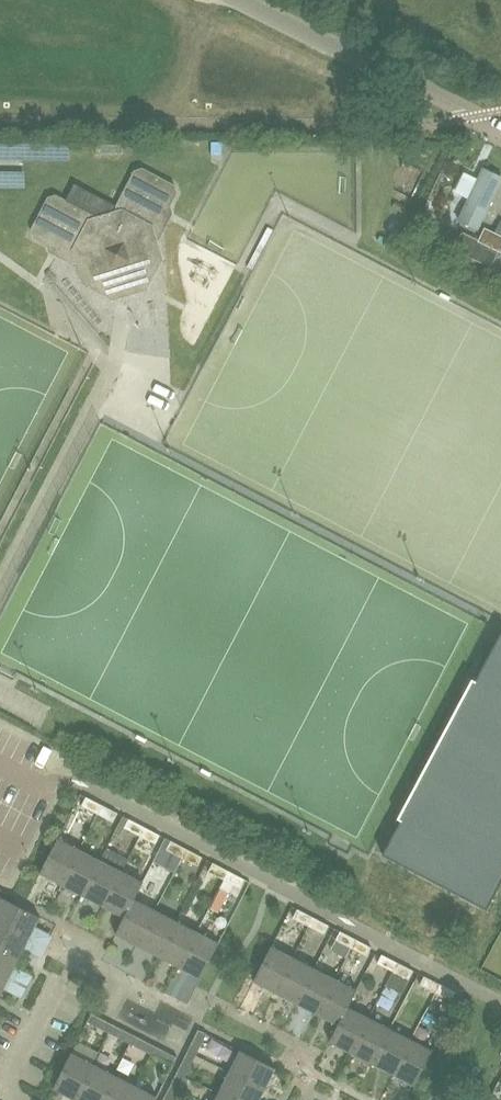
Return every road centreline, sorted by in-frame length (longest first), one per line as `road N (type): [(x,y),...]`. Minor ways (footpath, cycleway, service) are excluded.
road 1 (residential): [(500,128),(236,0)]
road 2 (residential): [(12,1099),(3,1095),(59,985)]

